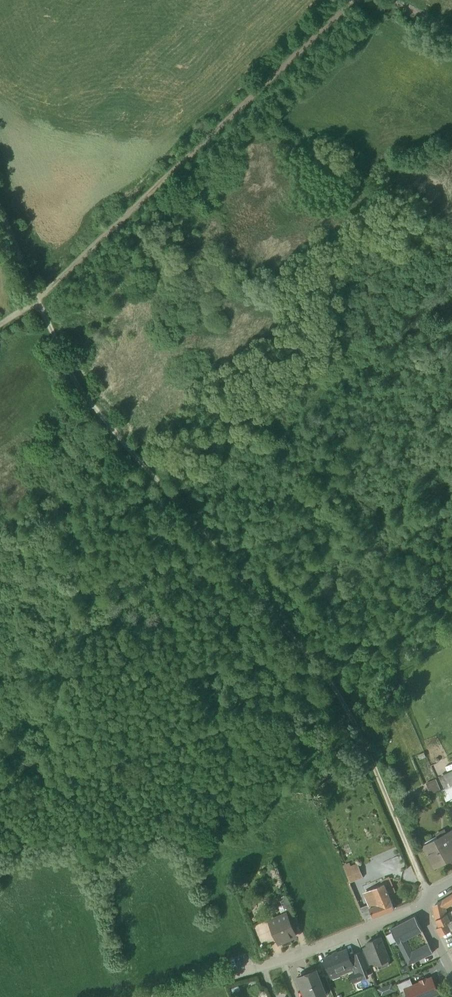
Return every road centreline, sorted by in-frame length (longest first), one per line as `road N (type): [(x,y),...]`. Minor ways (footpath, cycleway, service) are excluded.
road 1 (track): [(430,895),(338,694),(84,399),(37,302)]
road 2 (track): [(358,0),(37,302)]
road 3 (residential): [(420,905),(211,983)]

